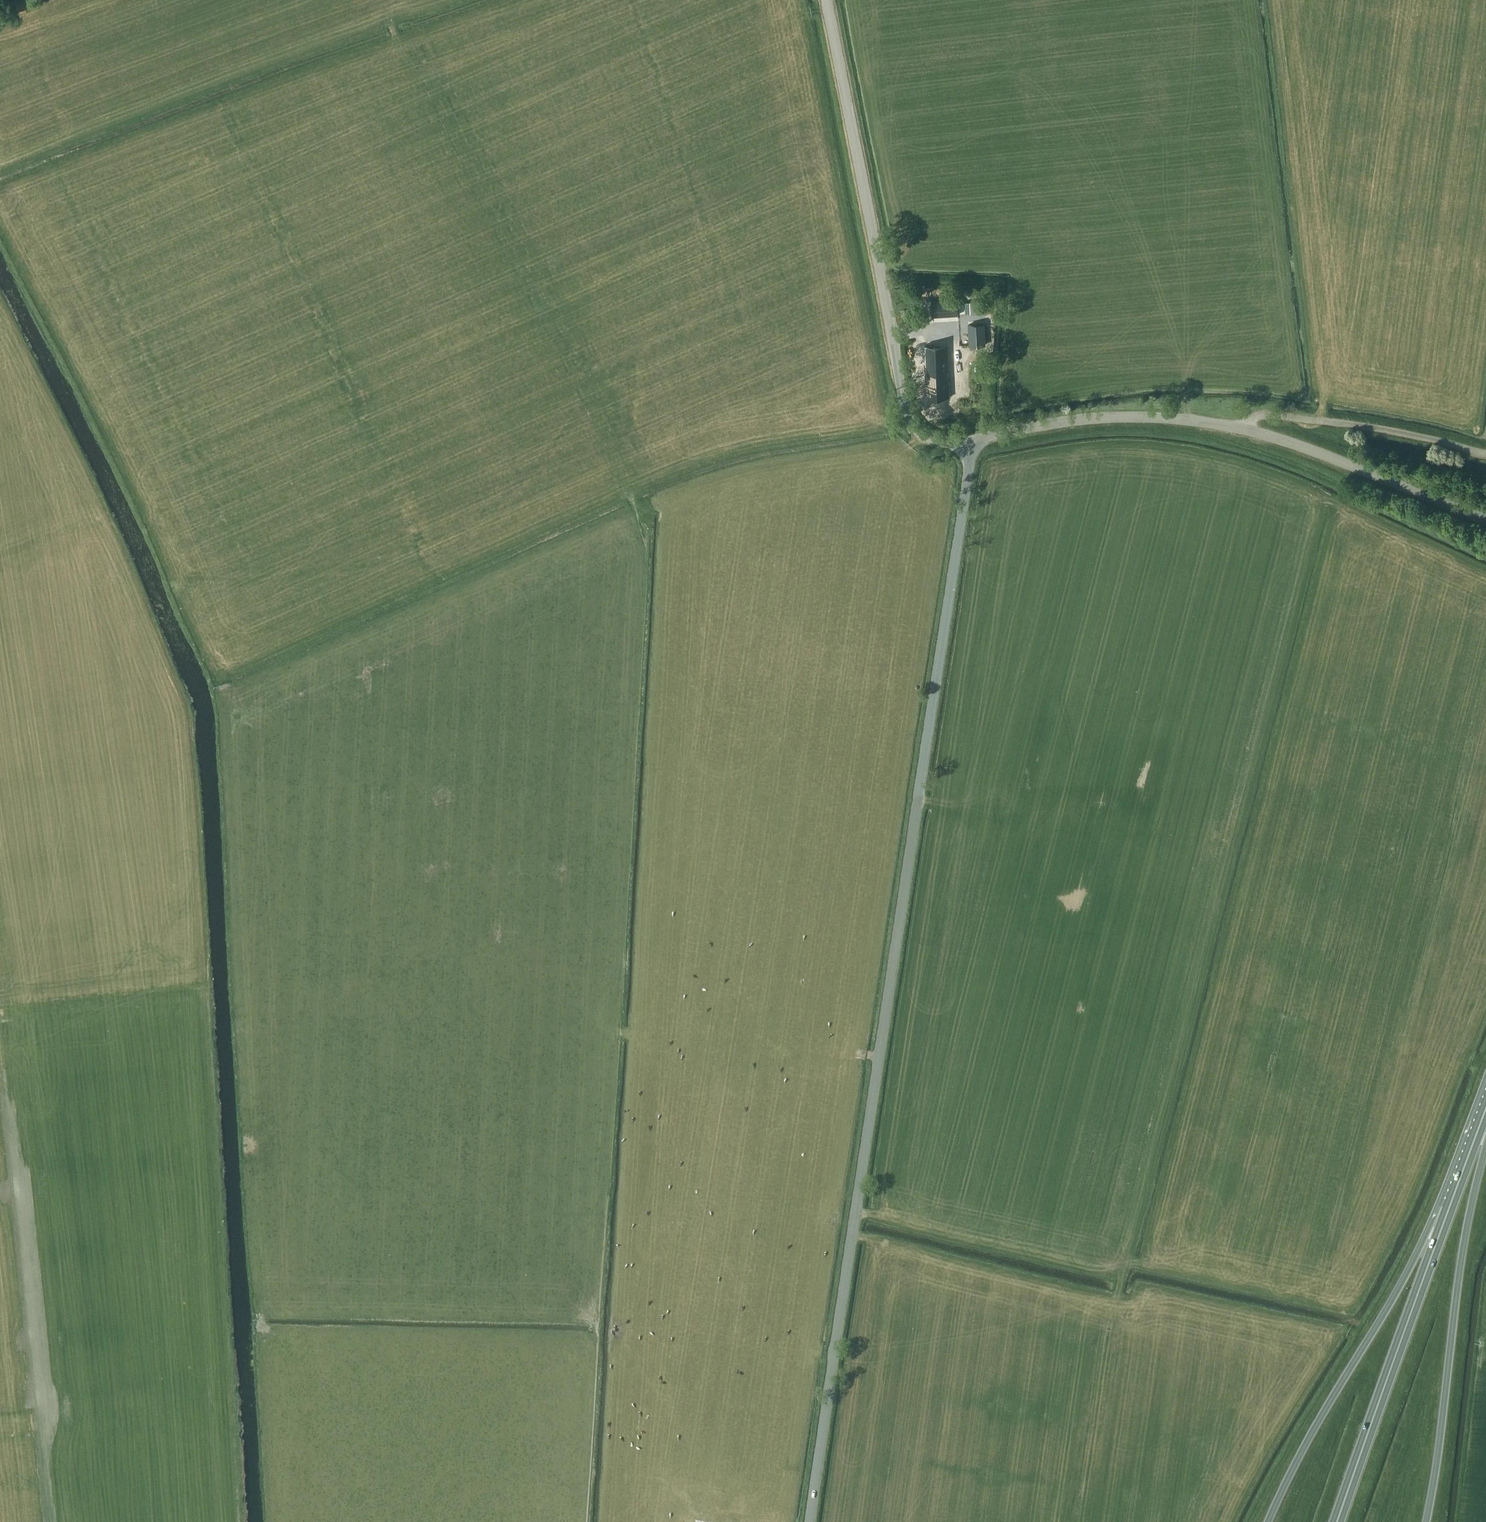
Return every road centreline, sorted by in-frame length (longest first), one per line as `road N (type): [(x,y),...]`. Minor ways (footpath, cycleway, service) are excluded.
road 1 (tertiary): [(810,1521),(970,458),(964,443)]
road 2 (tertiary): [(1485,518),(1276,435),(1204,422),(1094,418),(964,443)]
road 3 (tertiary): [(964,443),(921,431),(906,407),(826,0)]
road 4 (trunk): [(1426,1521),(1485,1114)]
road 5 (trunk): [(1449,1208),(1311,1433),(1268,1521)]
road 6 (trunk): [(1339,1521),(1449,1208)]

